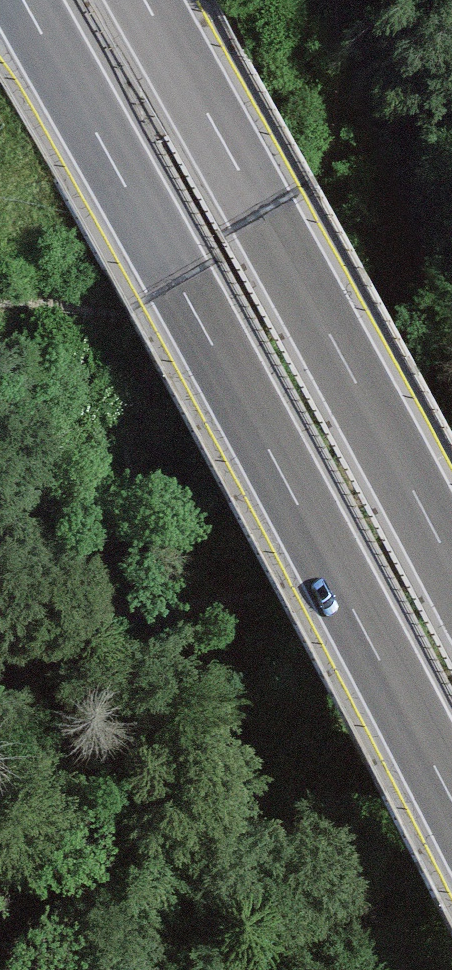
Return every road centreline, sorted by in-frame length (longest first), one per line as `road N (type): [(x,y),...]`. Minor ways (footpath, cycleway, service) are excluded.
road 1 (motorway): [(24,0),(321,540),(451,809)]
road 2 (motorway): [(451,564),(145,0)]
road 3 (track): [(286,792),(311,804),(451,638)]

